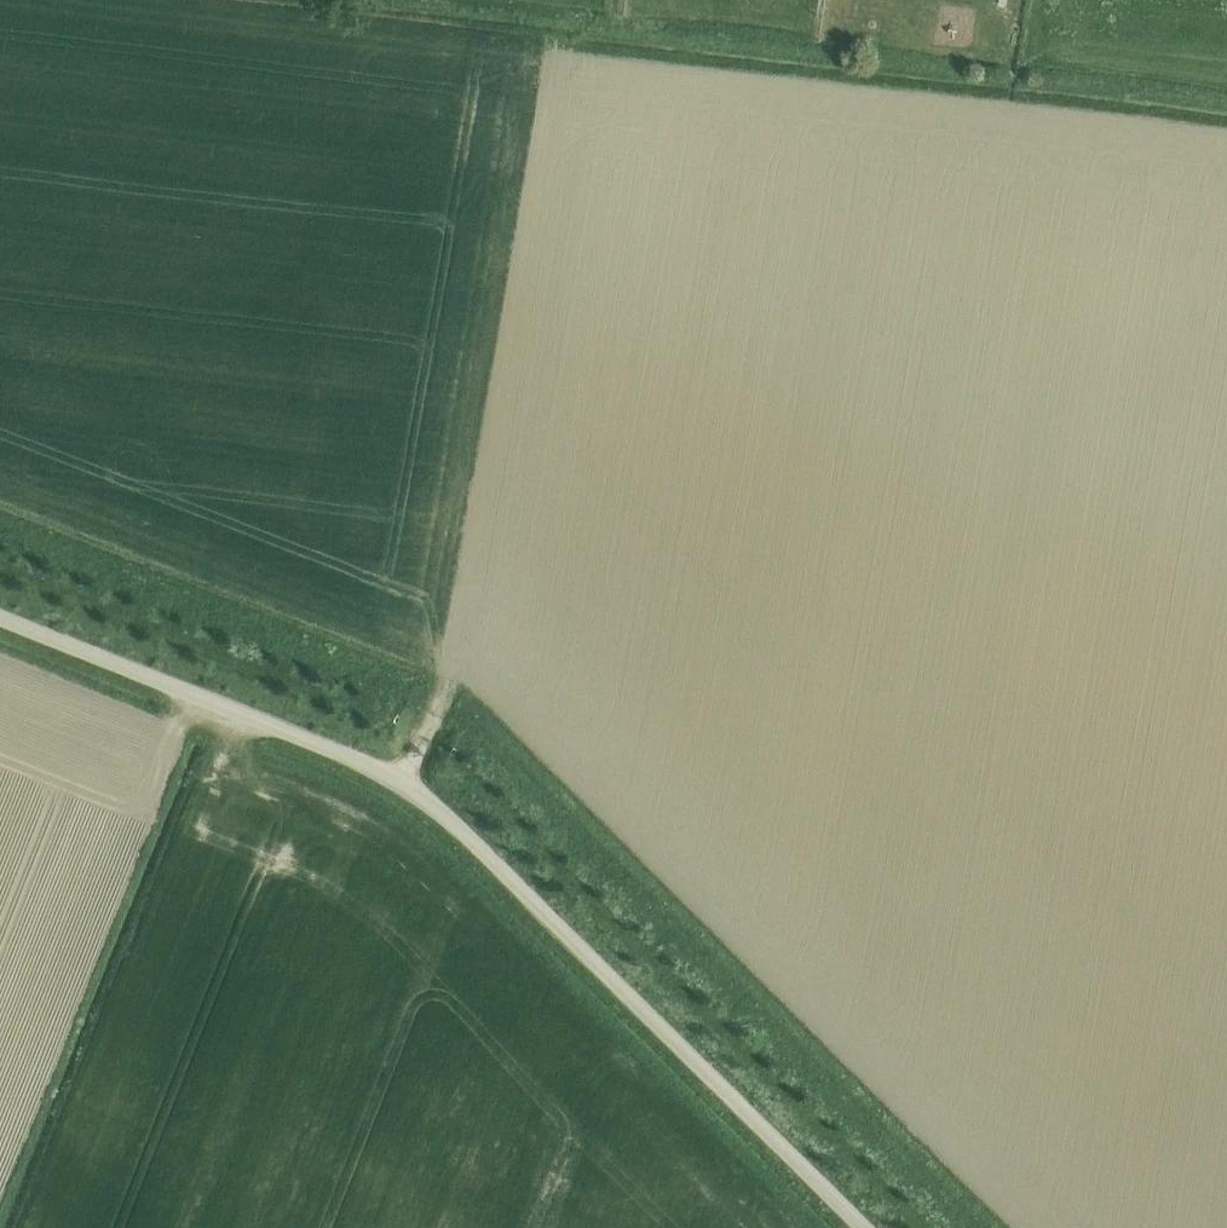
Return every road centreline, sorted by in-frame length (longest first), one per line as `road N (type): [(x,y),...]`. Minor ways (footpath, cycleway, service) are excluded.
road 1 (unclassified): [(860,1227),(416,799),(0,620)]

